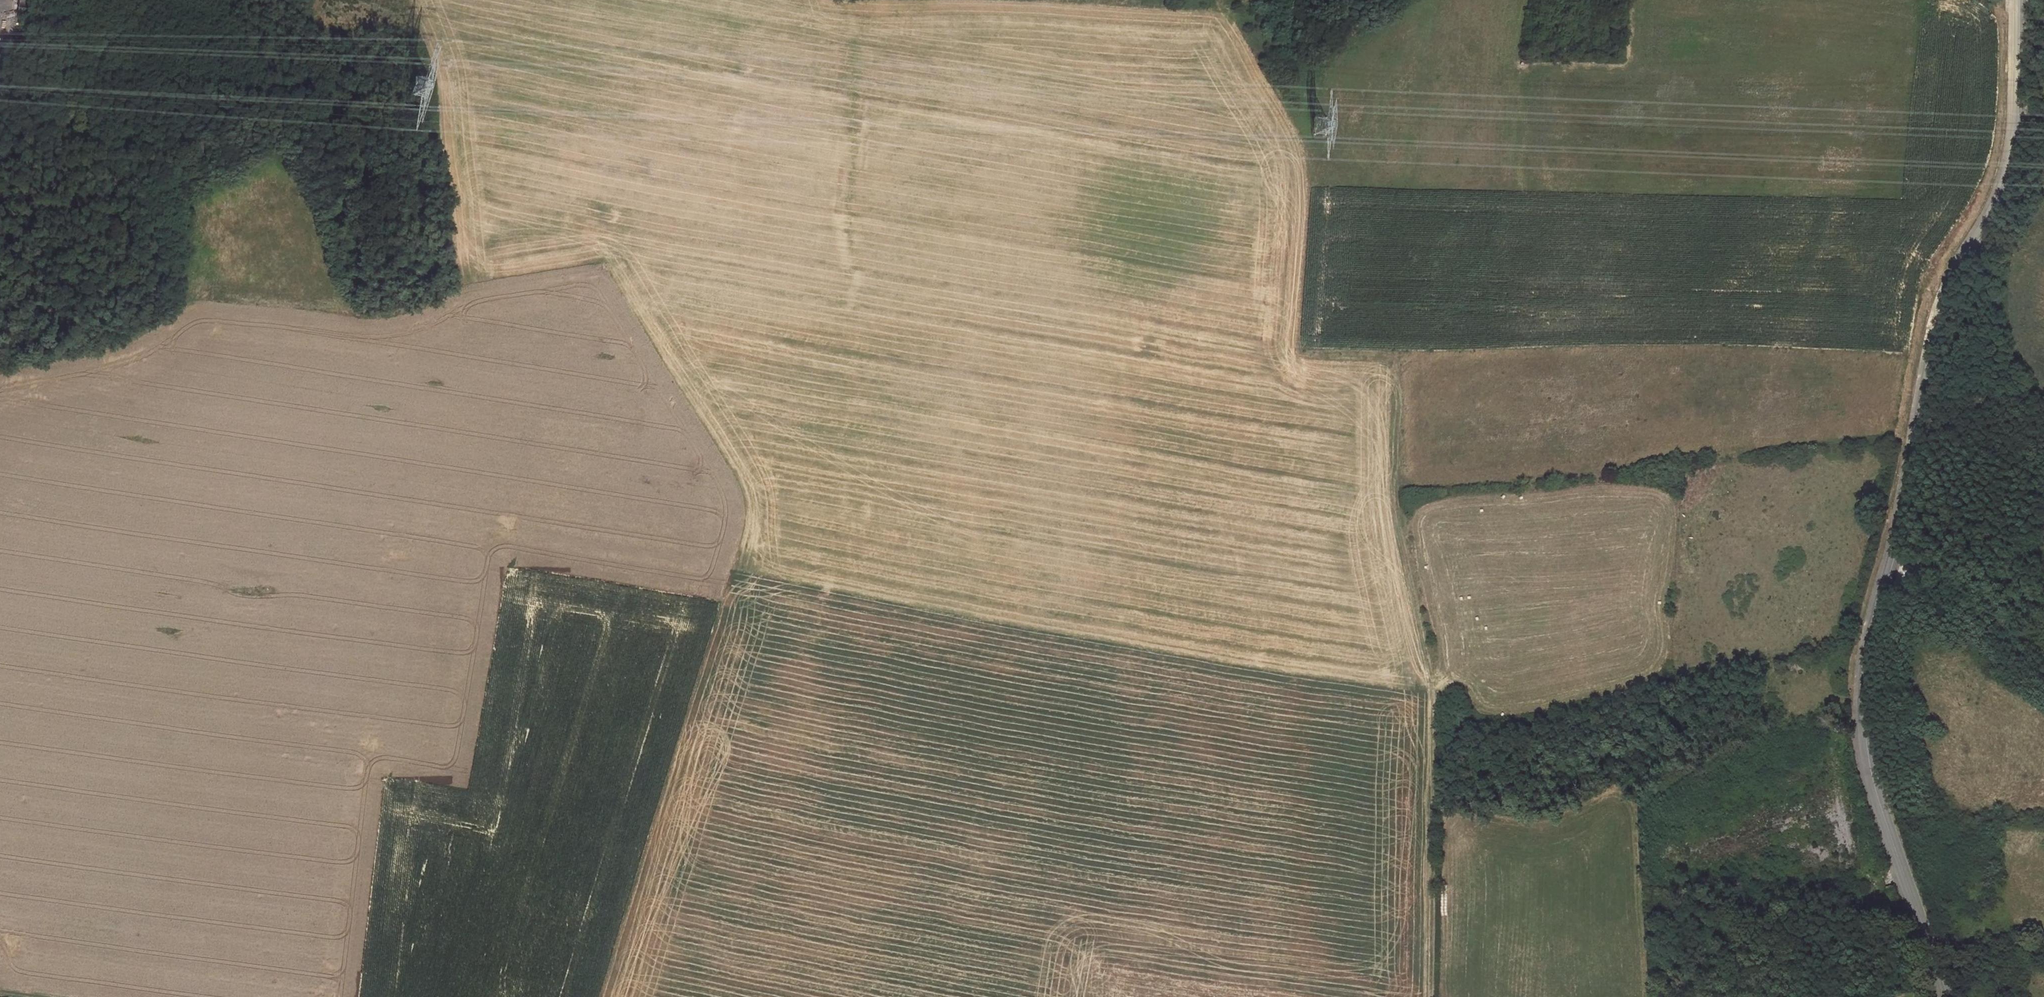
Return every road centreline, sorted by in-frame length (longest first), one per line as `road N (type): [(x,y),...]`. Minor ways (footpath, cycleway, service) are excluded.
road 1 (unclassified): [(2019,0),(2018,122),(2008,173),(1947,293),(1932,340),(1895,548),(1863,672),(1867,764),(1944,996)]
road 2 (track): [(1433,996),(1436,686),(1402,534),(1397,358)]

